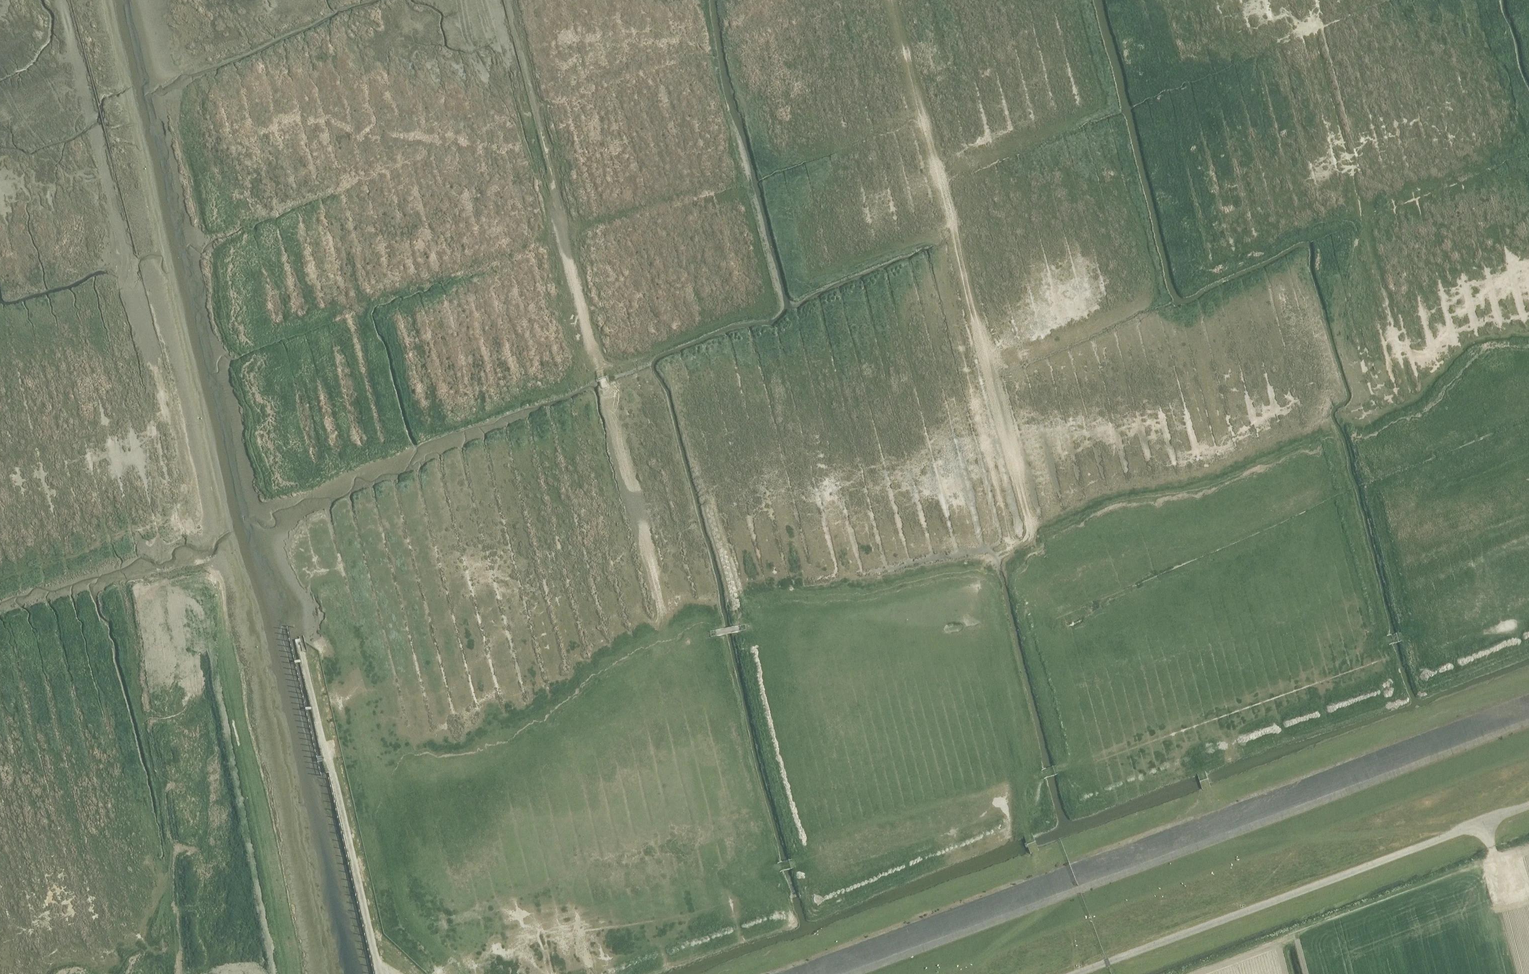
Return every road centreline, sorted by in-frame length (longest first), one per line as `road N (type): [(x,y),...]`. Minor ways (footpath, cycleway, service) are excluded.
road 1 (track): [(1223,836),(1483,822),(1528,787)]
road 2 (track): [(959,973),(1062,894)]

